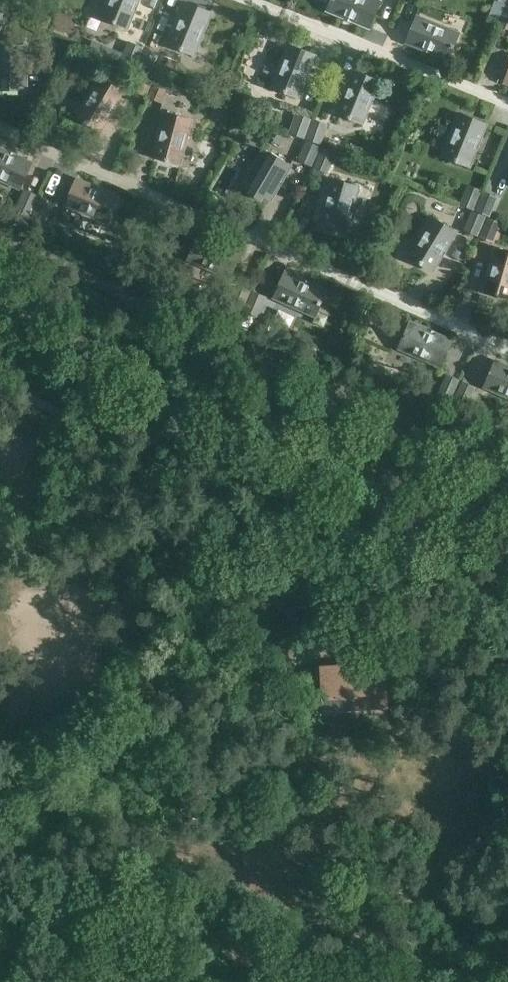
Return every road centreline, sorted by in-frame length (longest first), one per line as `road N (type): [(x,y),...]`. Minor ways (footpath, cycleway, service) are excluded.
road 1 (track): [(507,593),(306,659),(0,783)]
road 2 (track): [(0,337),(205,432),(337,560)]
road 3 (track): [(142,727),(80,619),(21,585),(0,586)]
road 4 (track): [(0,455),(68,499),(84,525),(80,619)]

